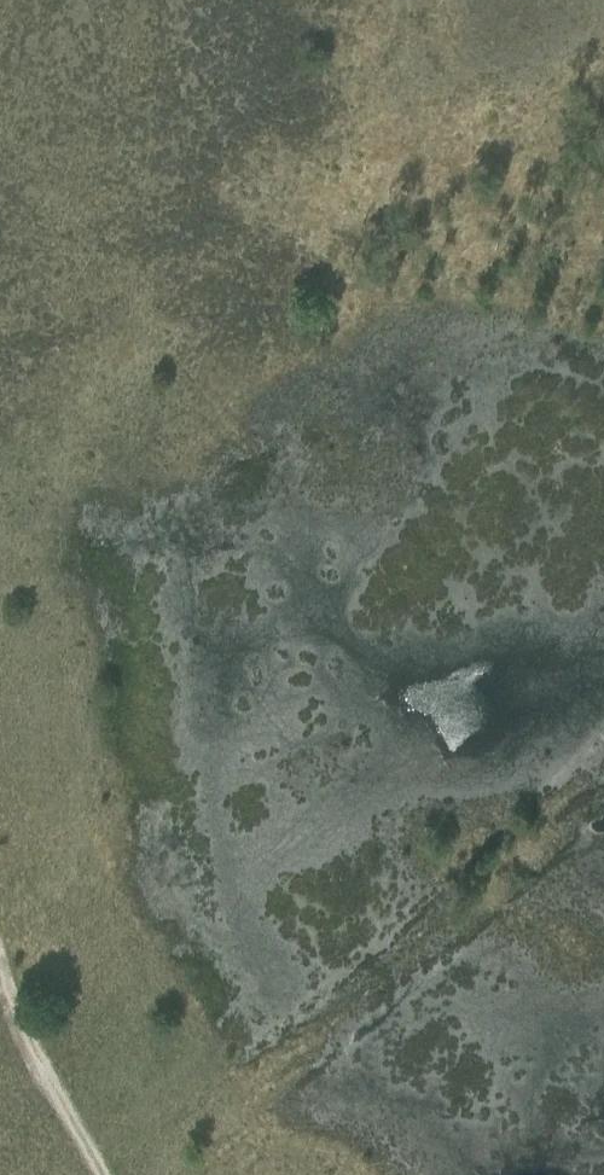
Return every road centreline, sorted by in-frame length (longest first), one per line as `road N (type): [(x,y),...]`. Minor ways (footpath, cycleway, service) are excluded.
road 1 (track): [(0,951),(46,1074),(100,1174)]

